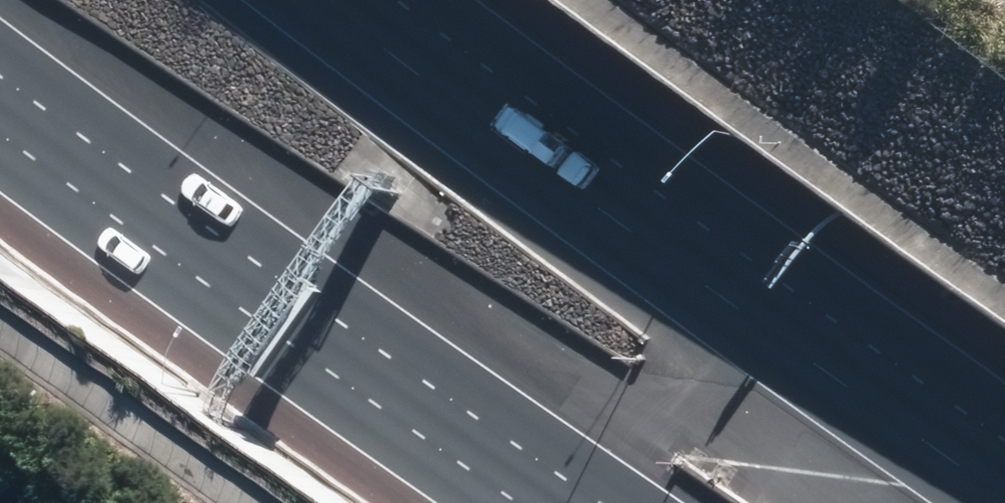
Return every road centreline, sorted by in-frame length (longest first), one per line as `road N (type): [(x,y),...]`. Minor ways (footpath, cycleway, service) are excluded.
road 1 (motorway): [(321,0),(610,221),(1004,495)]
road 2 (motorway): [(600,502),(0,77)]

